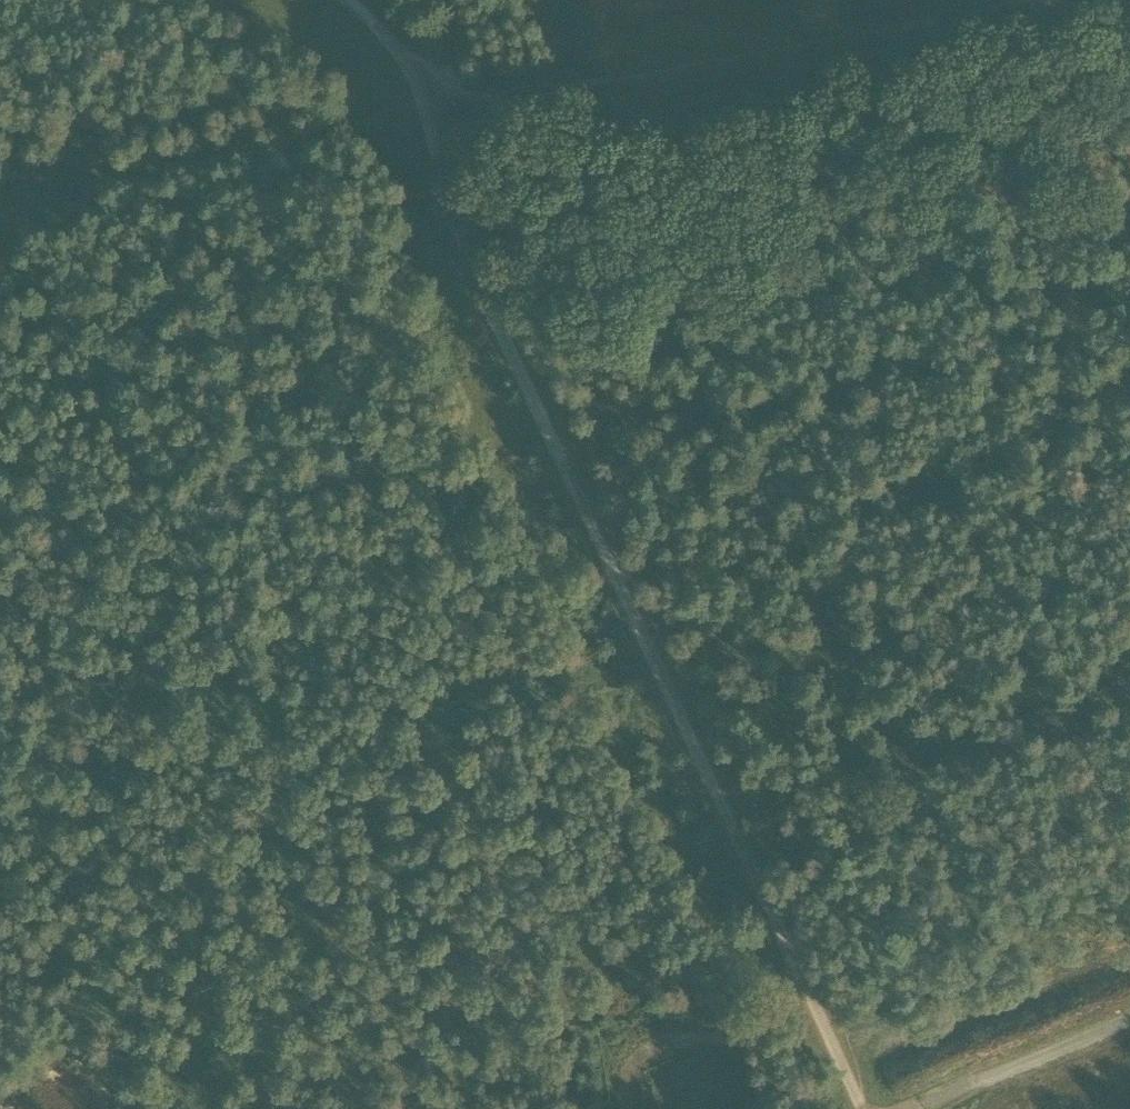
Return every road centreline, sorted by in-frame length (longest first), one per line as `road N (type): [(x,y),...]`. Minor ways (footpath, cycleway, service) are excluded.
road 1 (track): [(858,1108),(476,261),(435,106)]
road 2 (track): [(1052,0),(435,106)]
road 3 (track): [(1129,1009),(885,1108)]
road 4 (track): [(435,106),(398,45),(352,0)]

